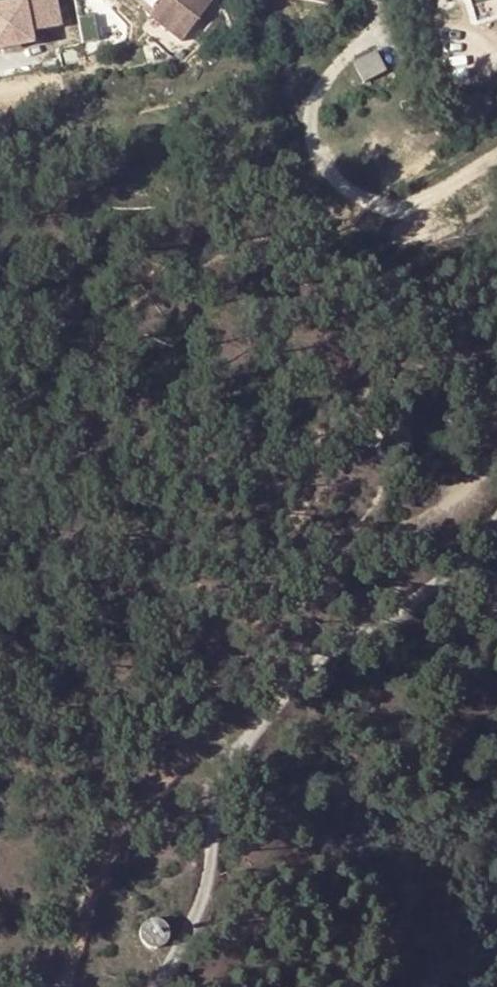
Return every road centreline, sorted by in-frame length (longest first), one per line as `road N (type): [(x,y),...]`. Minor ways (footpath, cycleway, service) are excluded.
road 1 (residential): [(174,986),(203,918),(220,800),(242,756),(316,675),(444,582),(496,523)]

